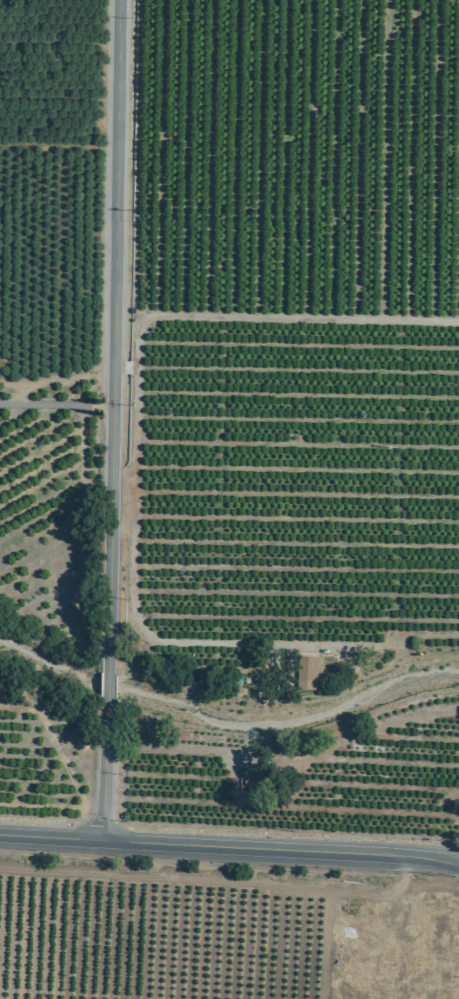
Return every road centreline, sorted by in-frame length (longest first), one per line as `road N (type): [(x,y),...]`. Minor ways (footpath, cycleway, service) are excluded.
road 1 (residential): [(97,839),(116,0)]
road 2 (primary): [(456,863),(0,834)]

